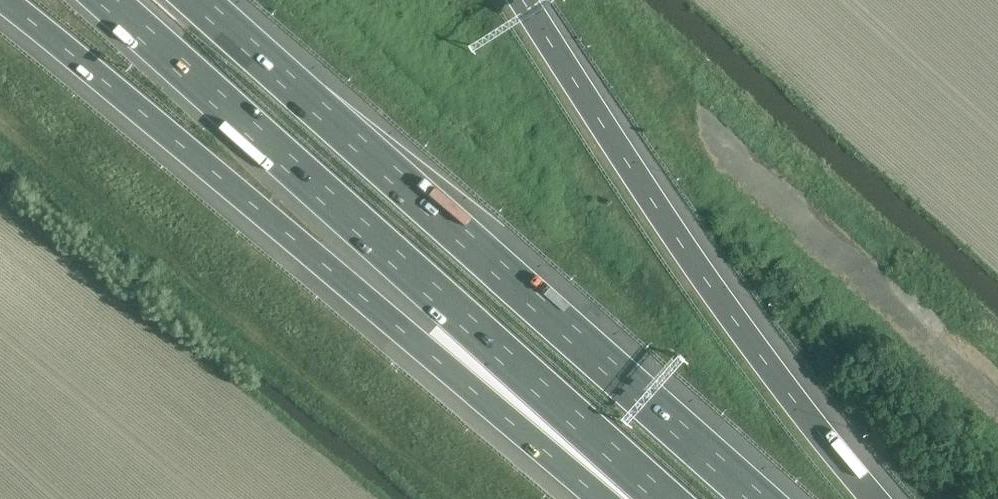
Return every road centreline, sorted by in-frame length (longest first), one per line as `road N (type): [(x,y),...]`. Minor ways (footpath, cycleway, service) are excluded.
road 1 (motorway): [(3,0),(623,498)]
road 2 (motorway): [(759,498),(202,0)]
road 3 (motorway): [(105,0),(650,498)]
road 4 (motorway): [(876,498),(697,267),(522,0)]

